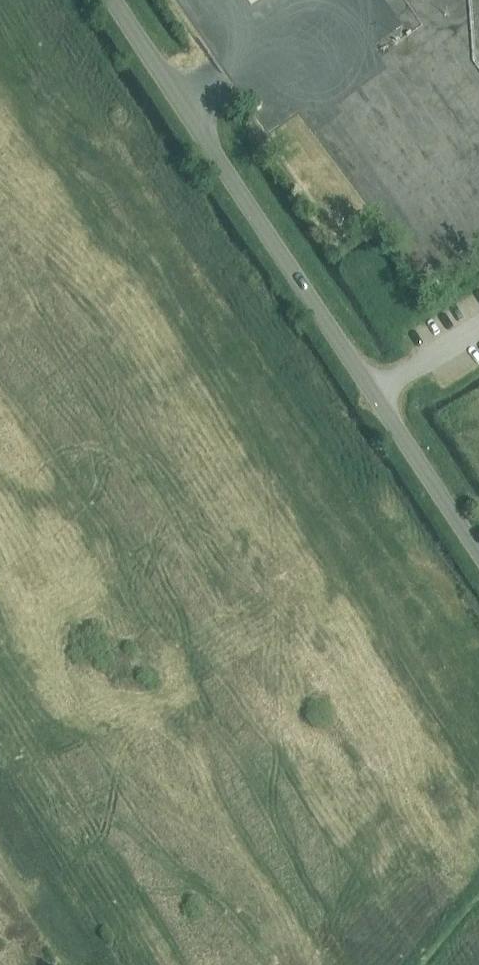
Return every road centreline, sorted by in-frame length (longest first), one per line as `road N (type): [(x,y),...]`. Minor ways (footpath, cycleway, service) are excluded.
road 1 (unclassified): [(478,555),(116,0)]

